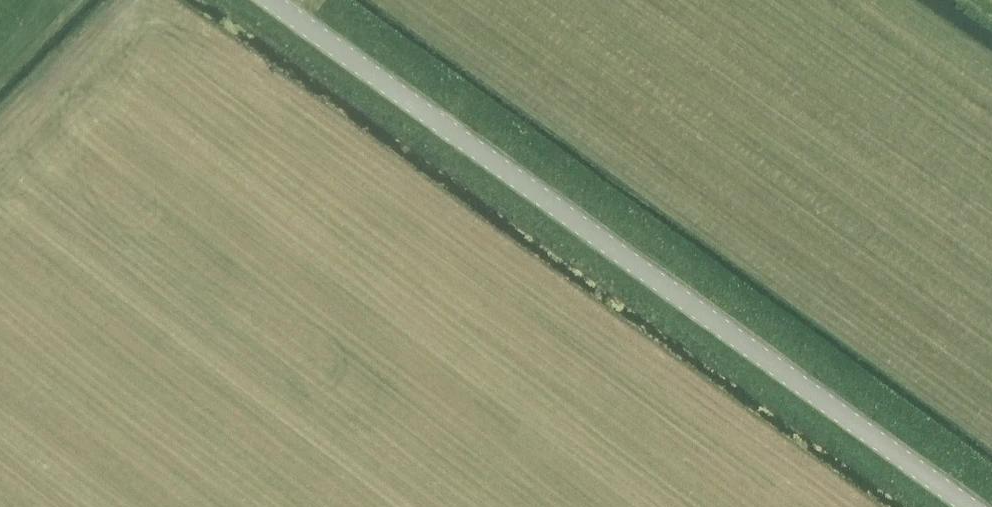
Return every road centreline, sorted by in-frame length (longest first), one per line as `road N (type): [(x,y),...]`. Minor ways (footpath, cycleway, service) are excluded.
road 1 (tertiary): [(973,506),(272,0)]

